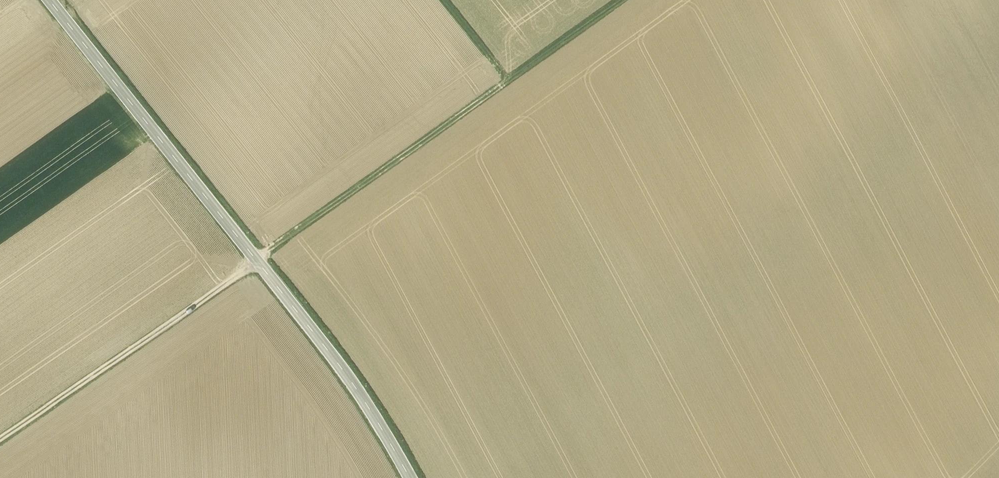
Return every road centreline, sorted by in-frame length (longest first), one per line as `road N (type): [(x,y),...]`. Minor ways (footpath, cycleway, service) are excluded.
road 1 (track): [(0,439),(623,0)]
road 2 (secondary): [(410,477),(354,387),(49,0)]

